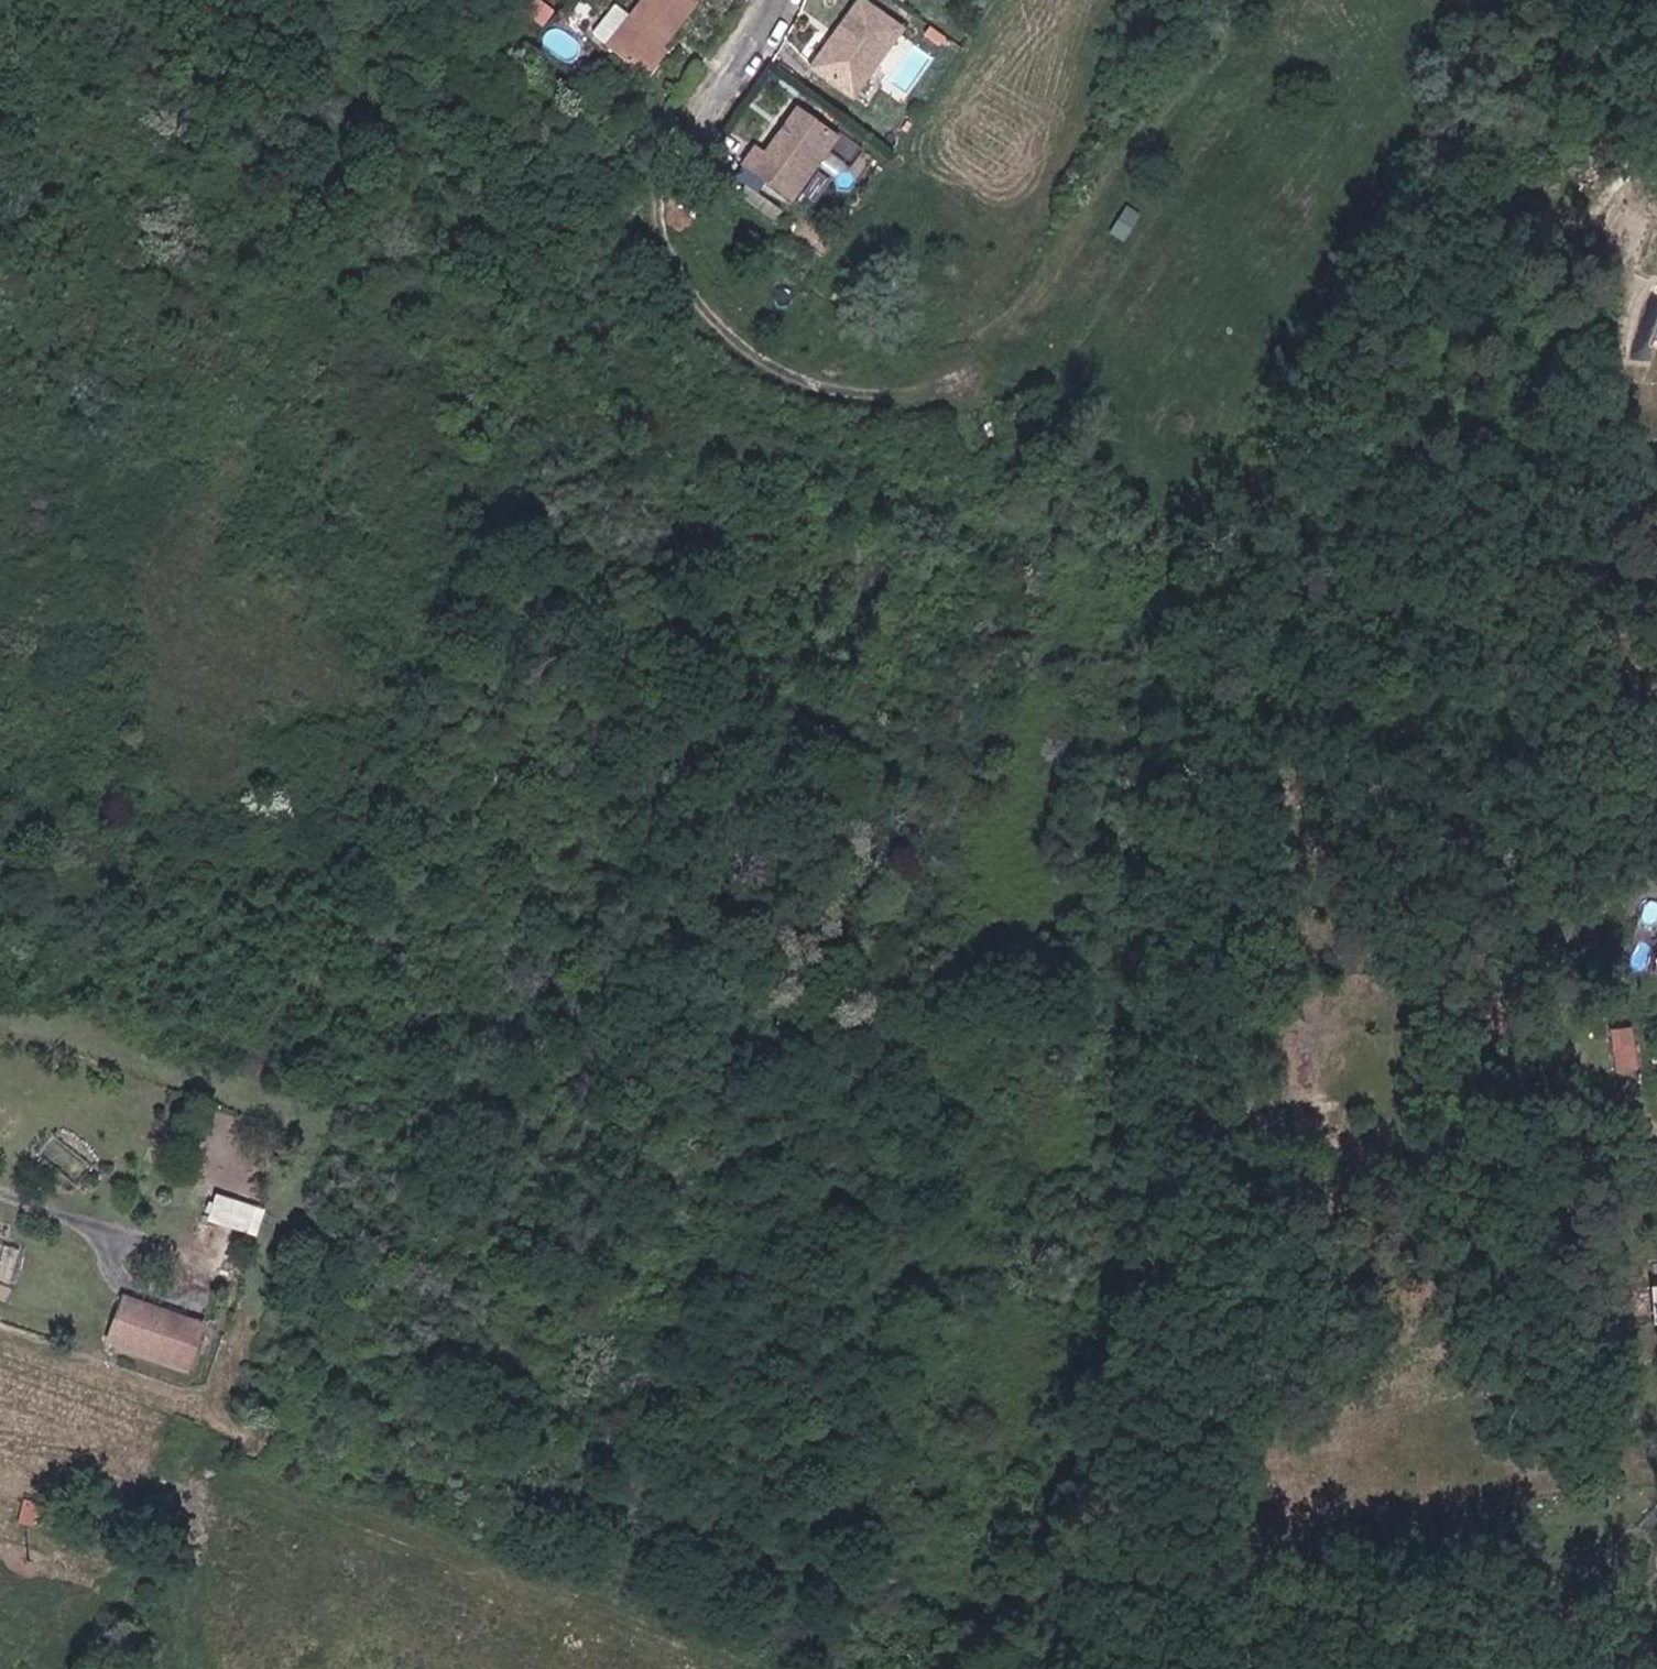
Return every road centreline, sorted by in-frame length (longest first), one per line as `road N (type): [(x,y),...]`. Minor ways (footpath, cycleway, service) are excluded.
road 1 (track): [(735,82),(667,148),(661,235),(735,341),(829,393),(956,387),(1055,287)]

